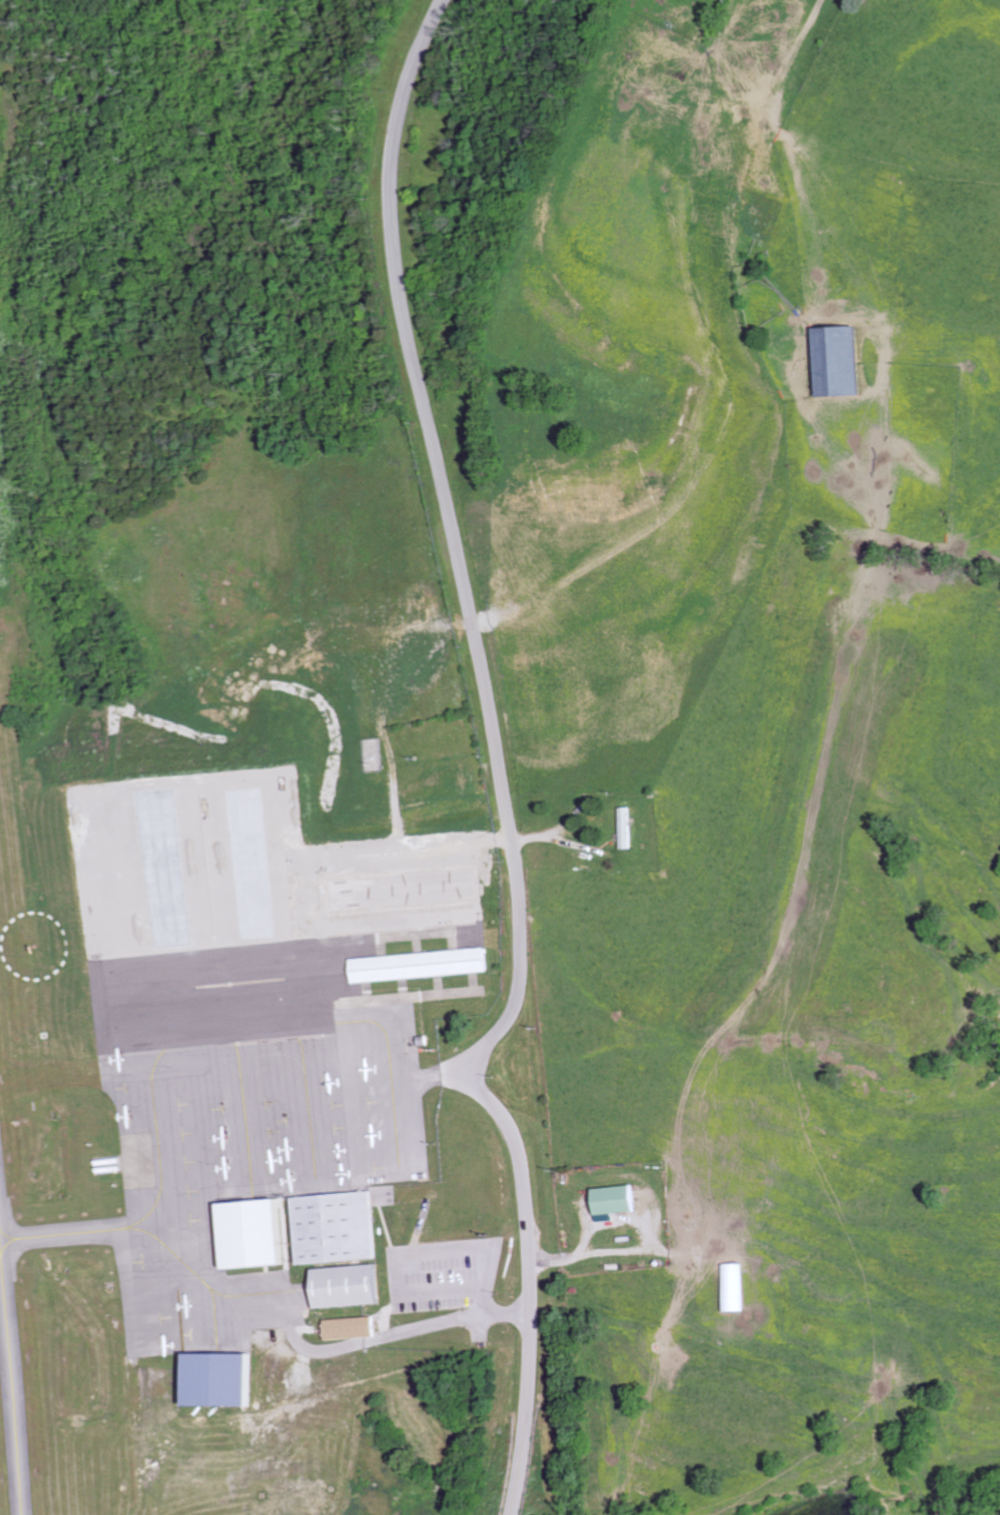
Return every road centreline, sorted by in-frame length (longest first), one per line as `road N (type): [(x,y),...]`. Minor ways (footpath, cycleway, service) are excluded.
road 1 (residential): [(465,1074),(509,1021),(523,948),(510,829),(397,222),(398,130),(446,0)]
road 2 (residential): [(518,877),(675,860),(653,647),(482,681)]
road 3 (residential): [(517,1514),(532,1343),(522,1167),(507,1124),(465,1074)]

